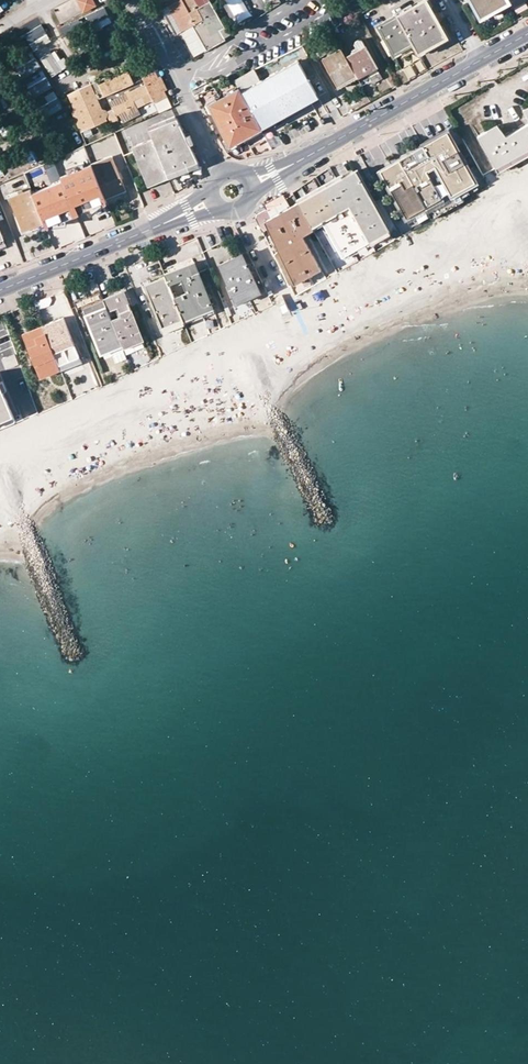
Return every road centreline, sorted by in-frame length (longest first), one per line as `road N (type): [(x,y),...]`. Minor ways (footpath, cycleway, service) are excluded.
road 1 (tertiary): [(249,181),(290,166),(527,35)]
road 2 (tertiary): [(0,288),(209,201)]

